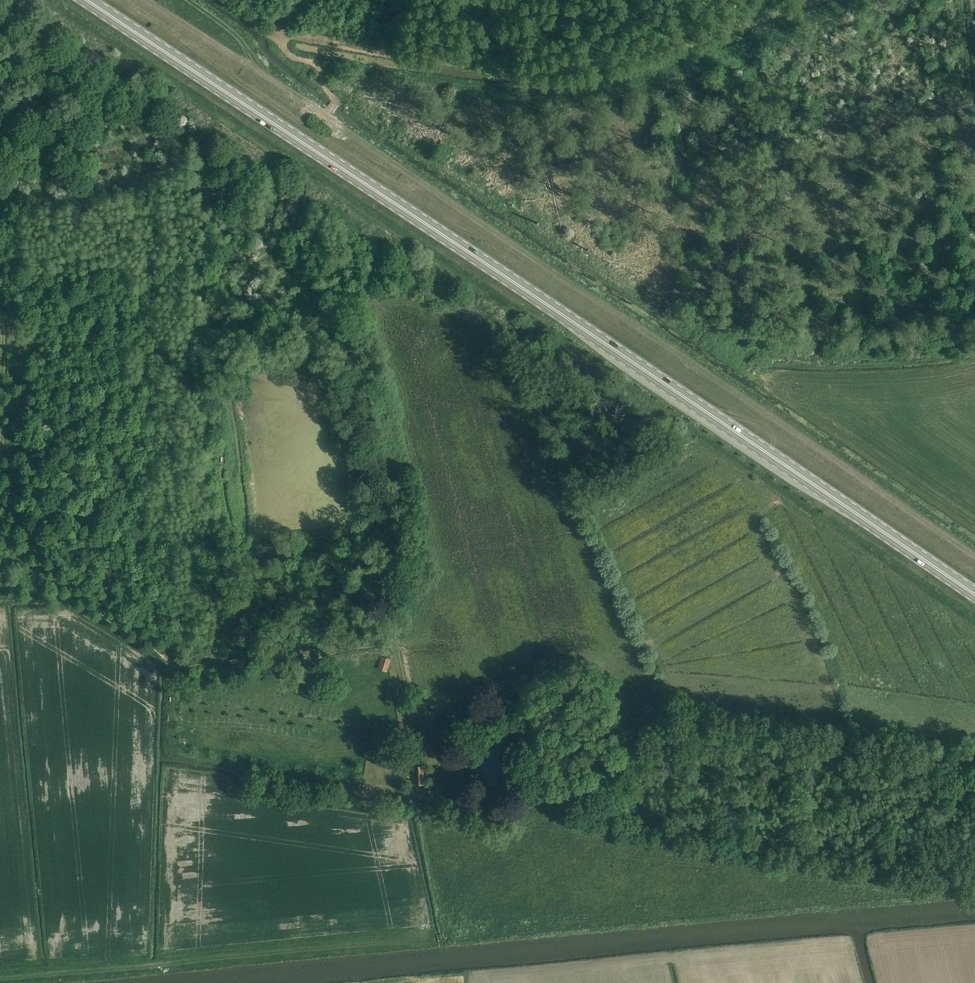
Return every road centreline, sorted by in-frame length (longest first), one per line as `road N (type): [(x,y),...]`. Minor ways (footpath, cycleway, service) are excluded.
road 1 (primary): [(974,595),(88,0)]

